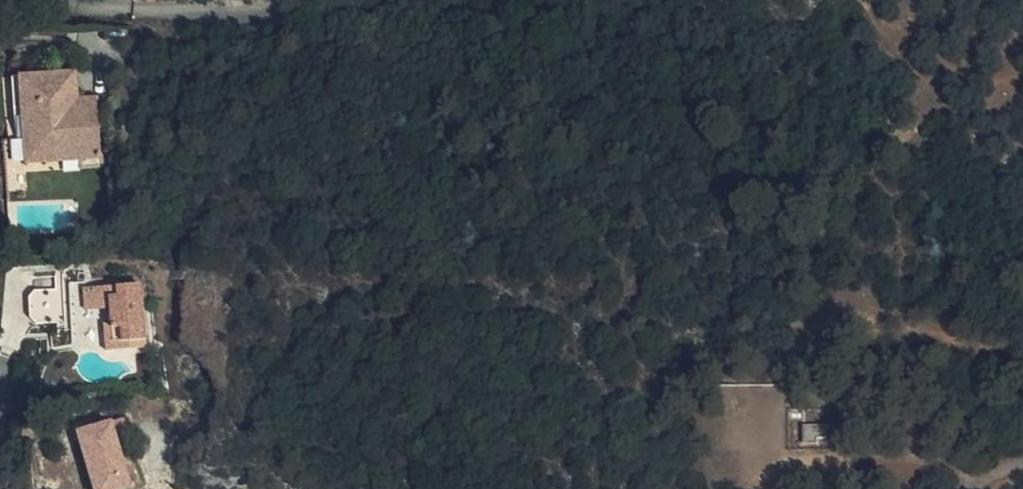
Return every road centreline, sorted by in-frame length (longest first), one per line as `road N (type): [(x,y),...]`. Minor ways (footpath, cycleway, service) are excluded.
road 1 (track): [(986,471),(931,457),(730,459)]
road 2 (track): [(1022,360),(899,319)]

